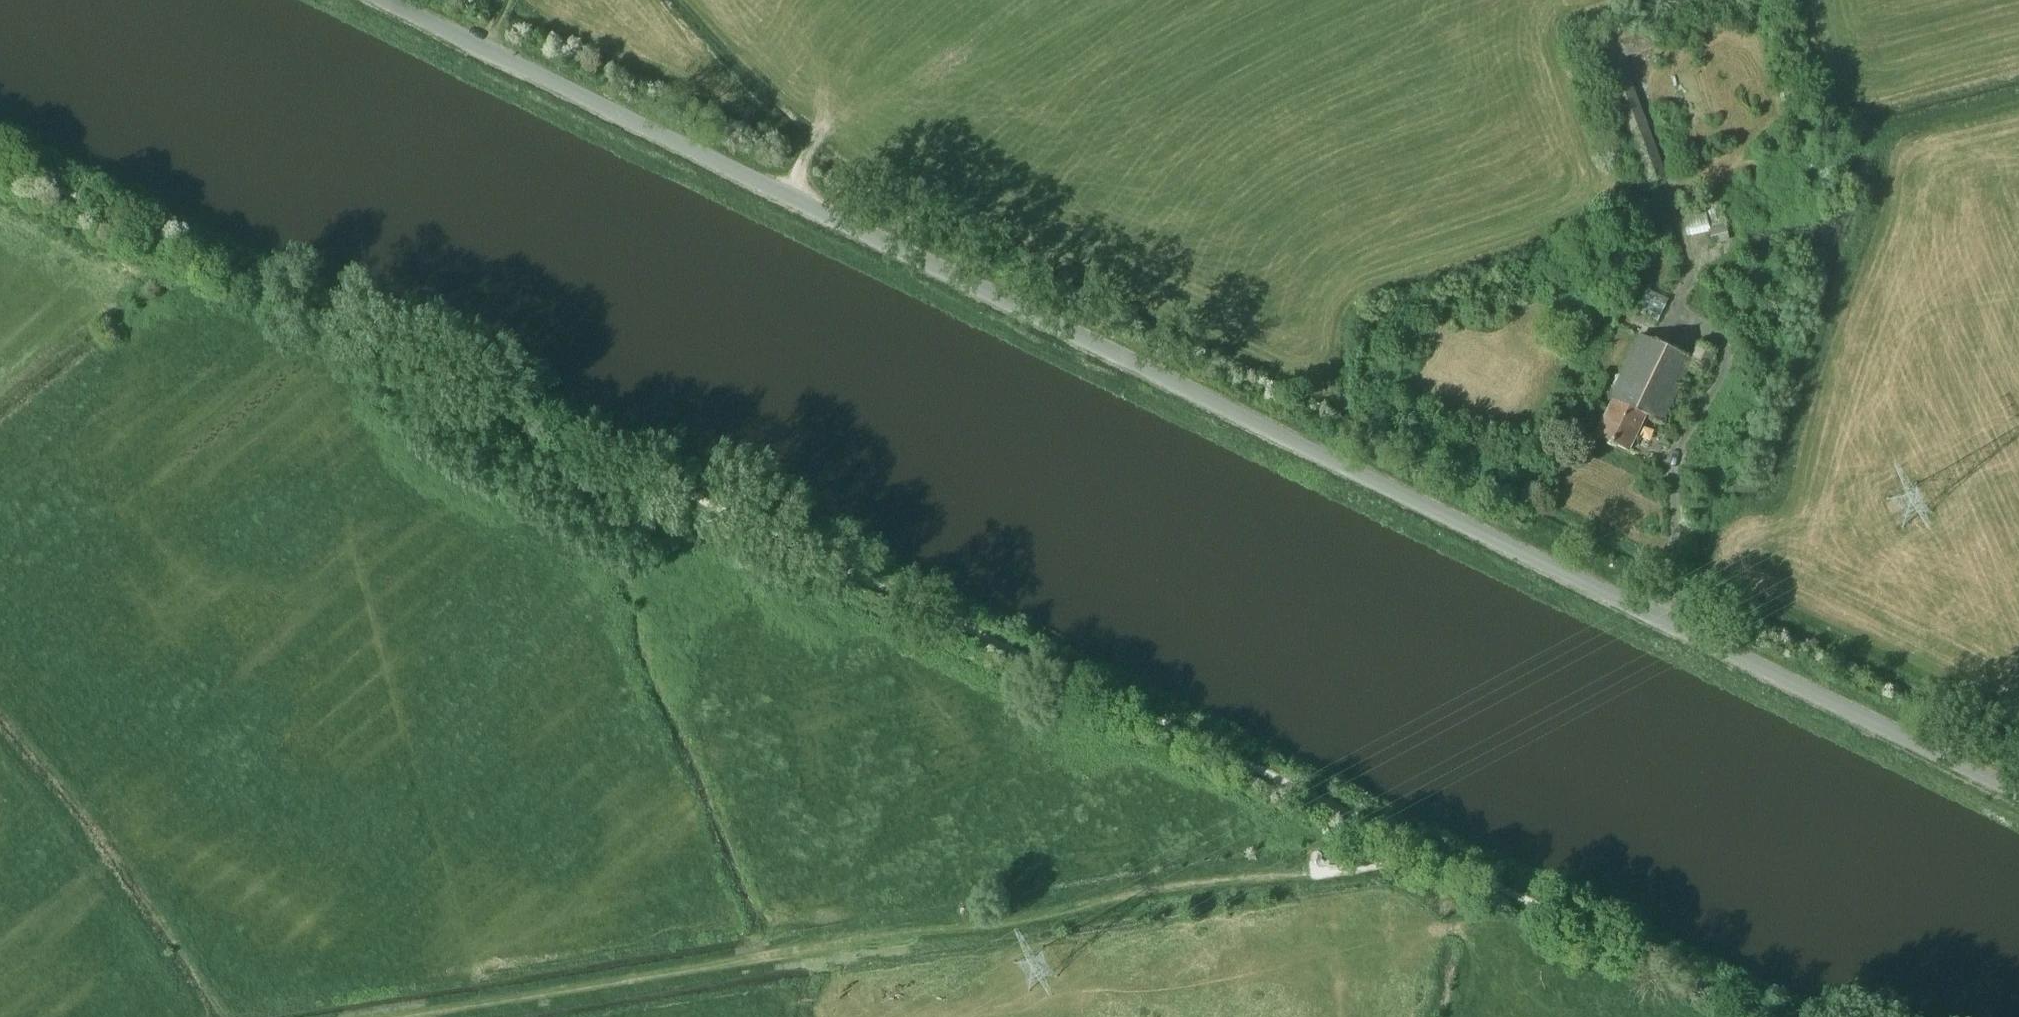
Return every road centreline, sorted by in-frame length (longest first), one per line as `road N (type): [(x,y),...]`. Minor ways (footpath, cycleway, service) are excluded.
road 1 (unclassified): [(2018,793),(382,0)]
road 2 (track): [(412,1016),(1268,873),(1352,871),(1401,841)]

